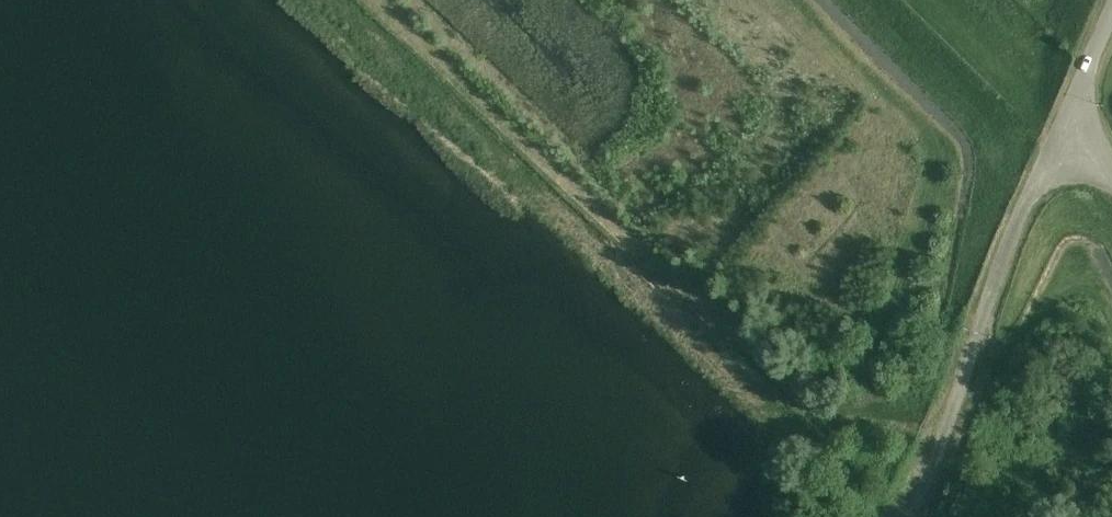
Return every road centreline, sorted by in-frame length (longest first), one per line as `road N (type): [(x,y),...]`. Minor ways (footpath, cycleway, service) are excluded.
road 1 (unclassified): [(910,516),(1007,251),(1069,112)]

